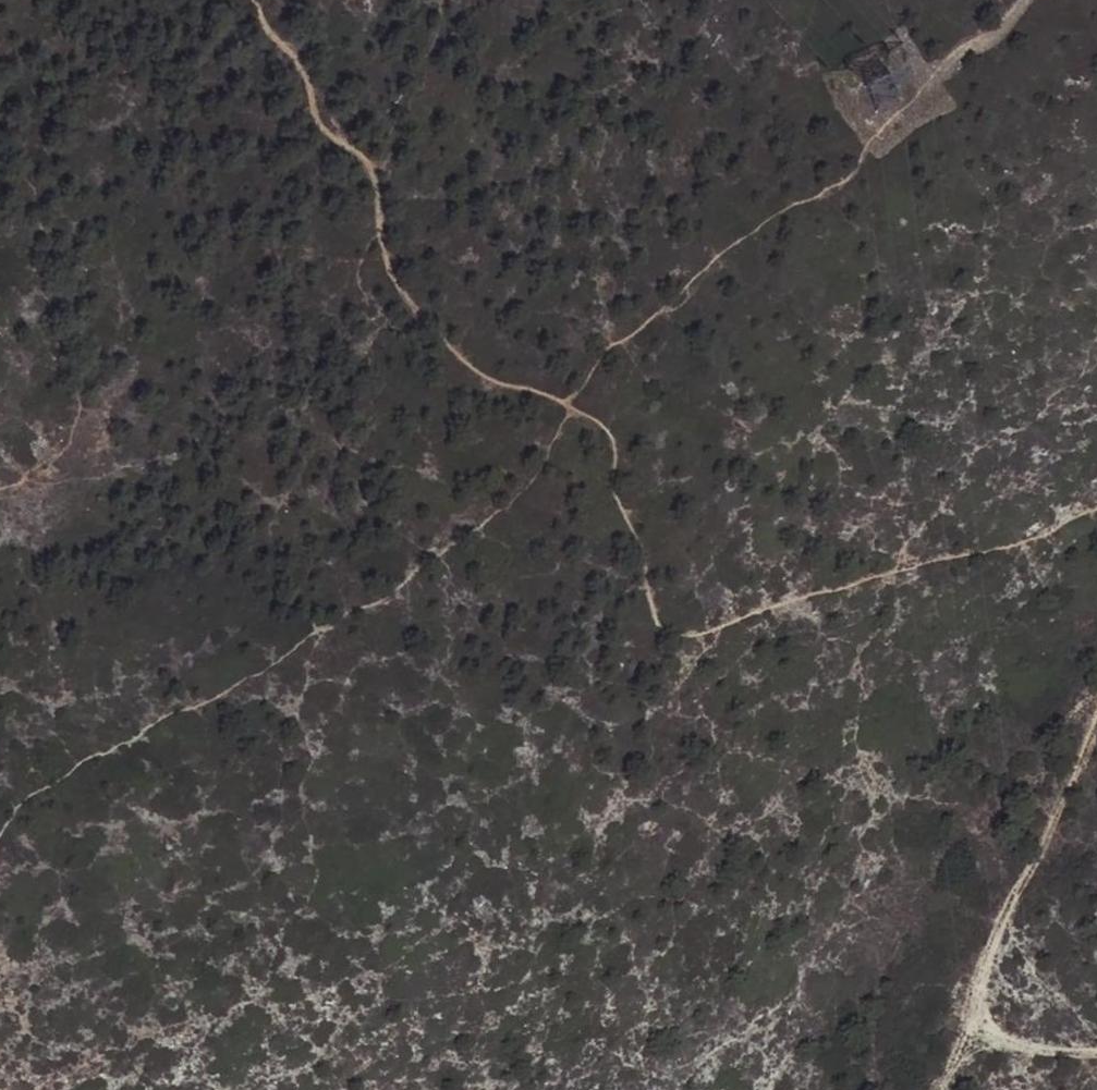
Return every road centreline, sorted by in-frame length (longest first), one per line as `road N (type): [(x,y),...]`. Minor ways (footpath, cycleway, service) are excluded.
road 1 (track): [(1096,1050),(1026,1048),(980,1020),(979,982),(1096,711)]
road 2 (track): [(1030,0),(918,93)]

